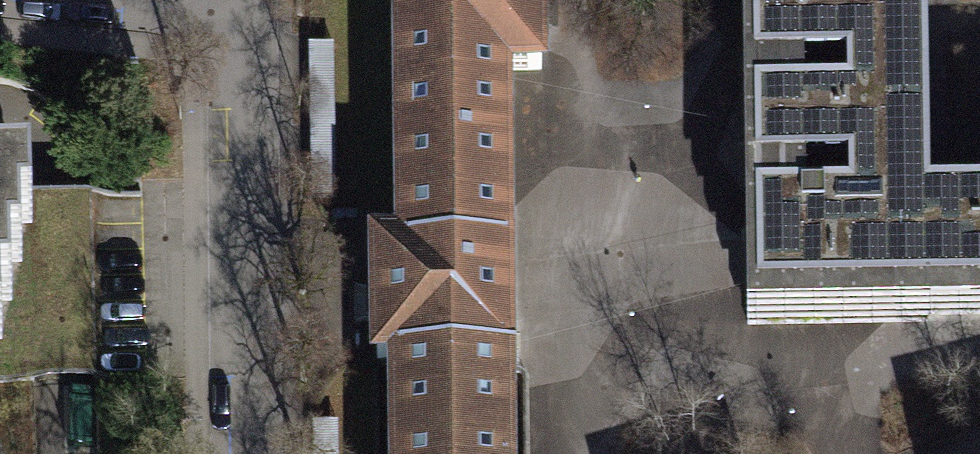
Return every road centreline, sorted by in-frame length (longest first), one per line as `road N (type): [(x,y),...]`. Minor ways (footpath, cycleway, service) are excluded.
road 1 (residential): [(249,453),(244,13)]
road 2 (residential): [(120,0),(244,13)]

